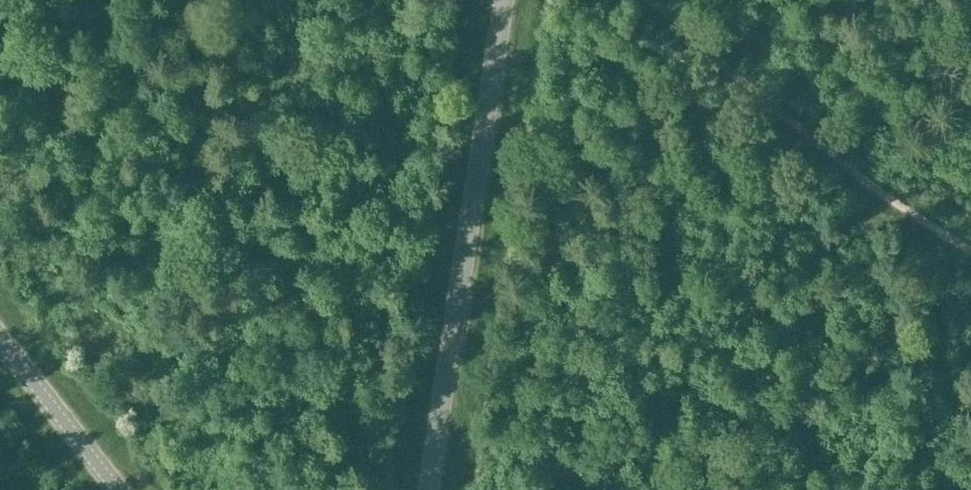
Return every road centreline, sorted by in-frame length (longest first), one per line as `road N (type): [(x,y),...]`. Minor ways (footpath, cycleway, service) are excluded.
road 1 (tertiary): [(428,489),(505,0)]
road 2 (track): [(653,0),(752,92),(970,254)]
road 3 (tertiary): [(119,489),(0,338)]

